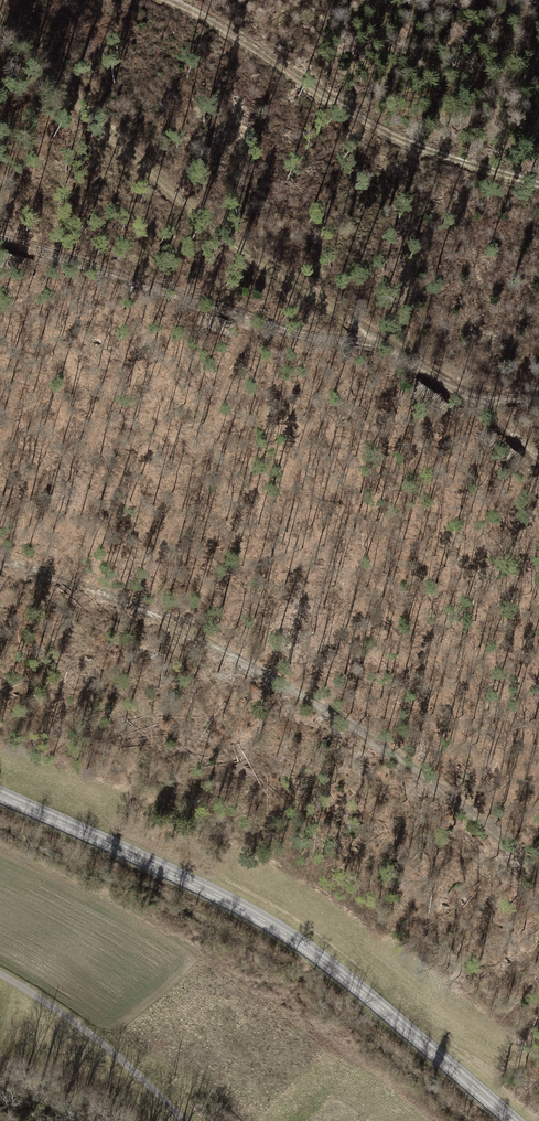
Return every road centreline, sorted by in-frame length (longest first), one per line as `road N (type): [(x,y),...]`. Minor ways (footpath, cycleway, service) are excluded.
road 1 (track): [(538,867),(413,766),(288,687),(134,602),(0,561)]
road 2 (tertiary): [(512,1120),(281,931),(0,795)]
road 3 (track): [(390,348),(238,248),(125,149),(0,10)]
road 4 (track): [(169,0),(202,13),(395,144),(538,189)]
road 5 (track): [(390,348),(0,237)]
road 6 (track): [(0,974),(91,1034),(184,1120)]

